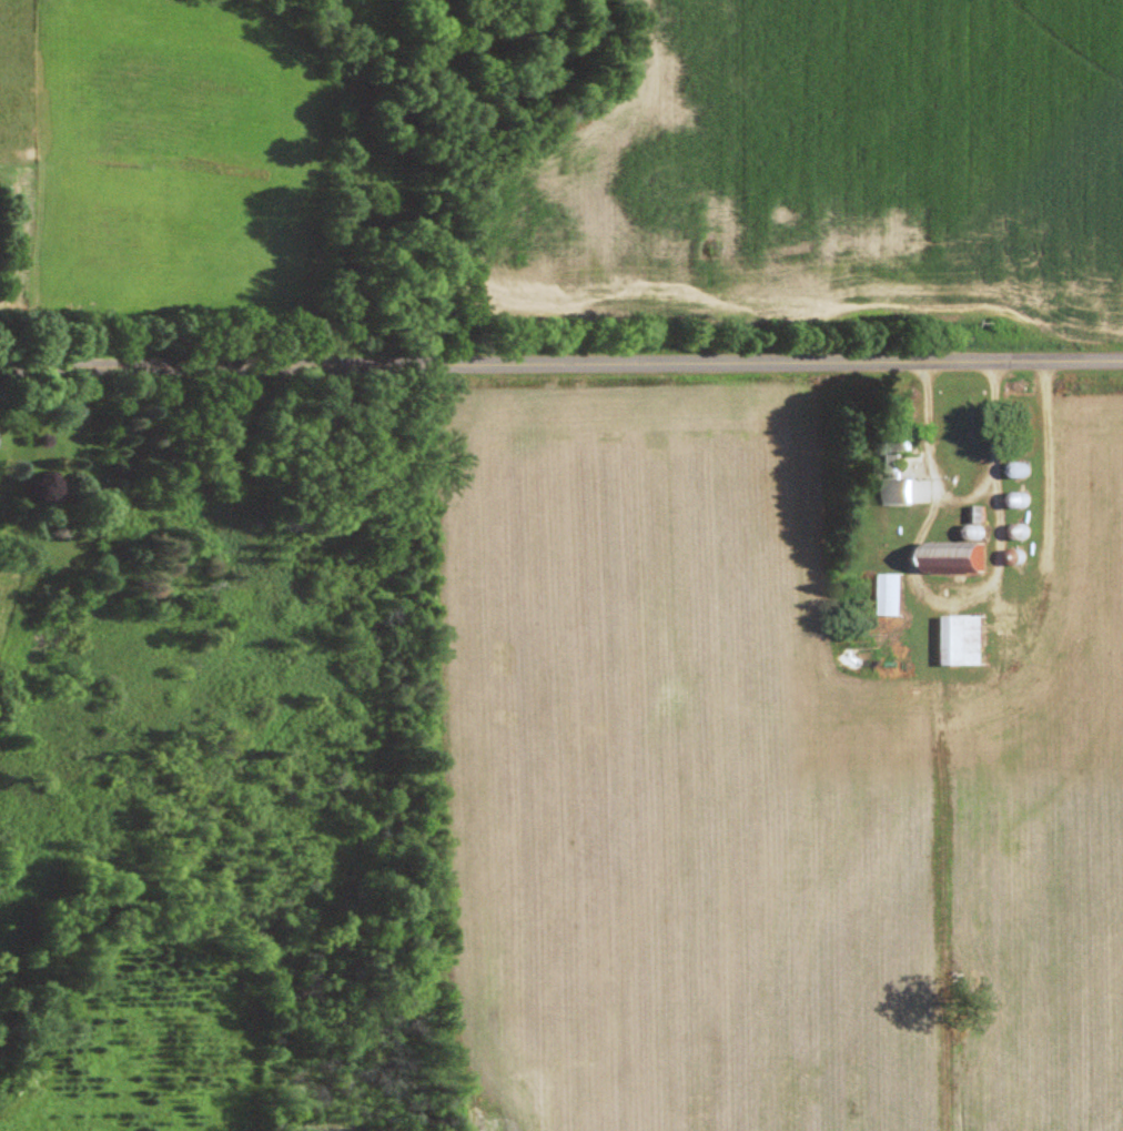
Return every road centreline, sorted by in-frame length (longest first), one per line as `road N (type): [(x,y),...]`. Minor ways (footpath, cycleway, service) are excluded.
road 1 (residential): [(1122,363),(0,369)]

